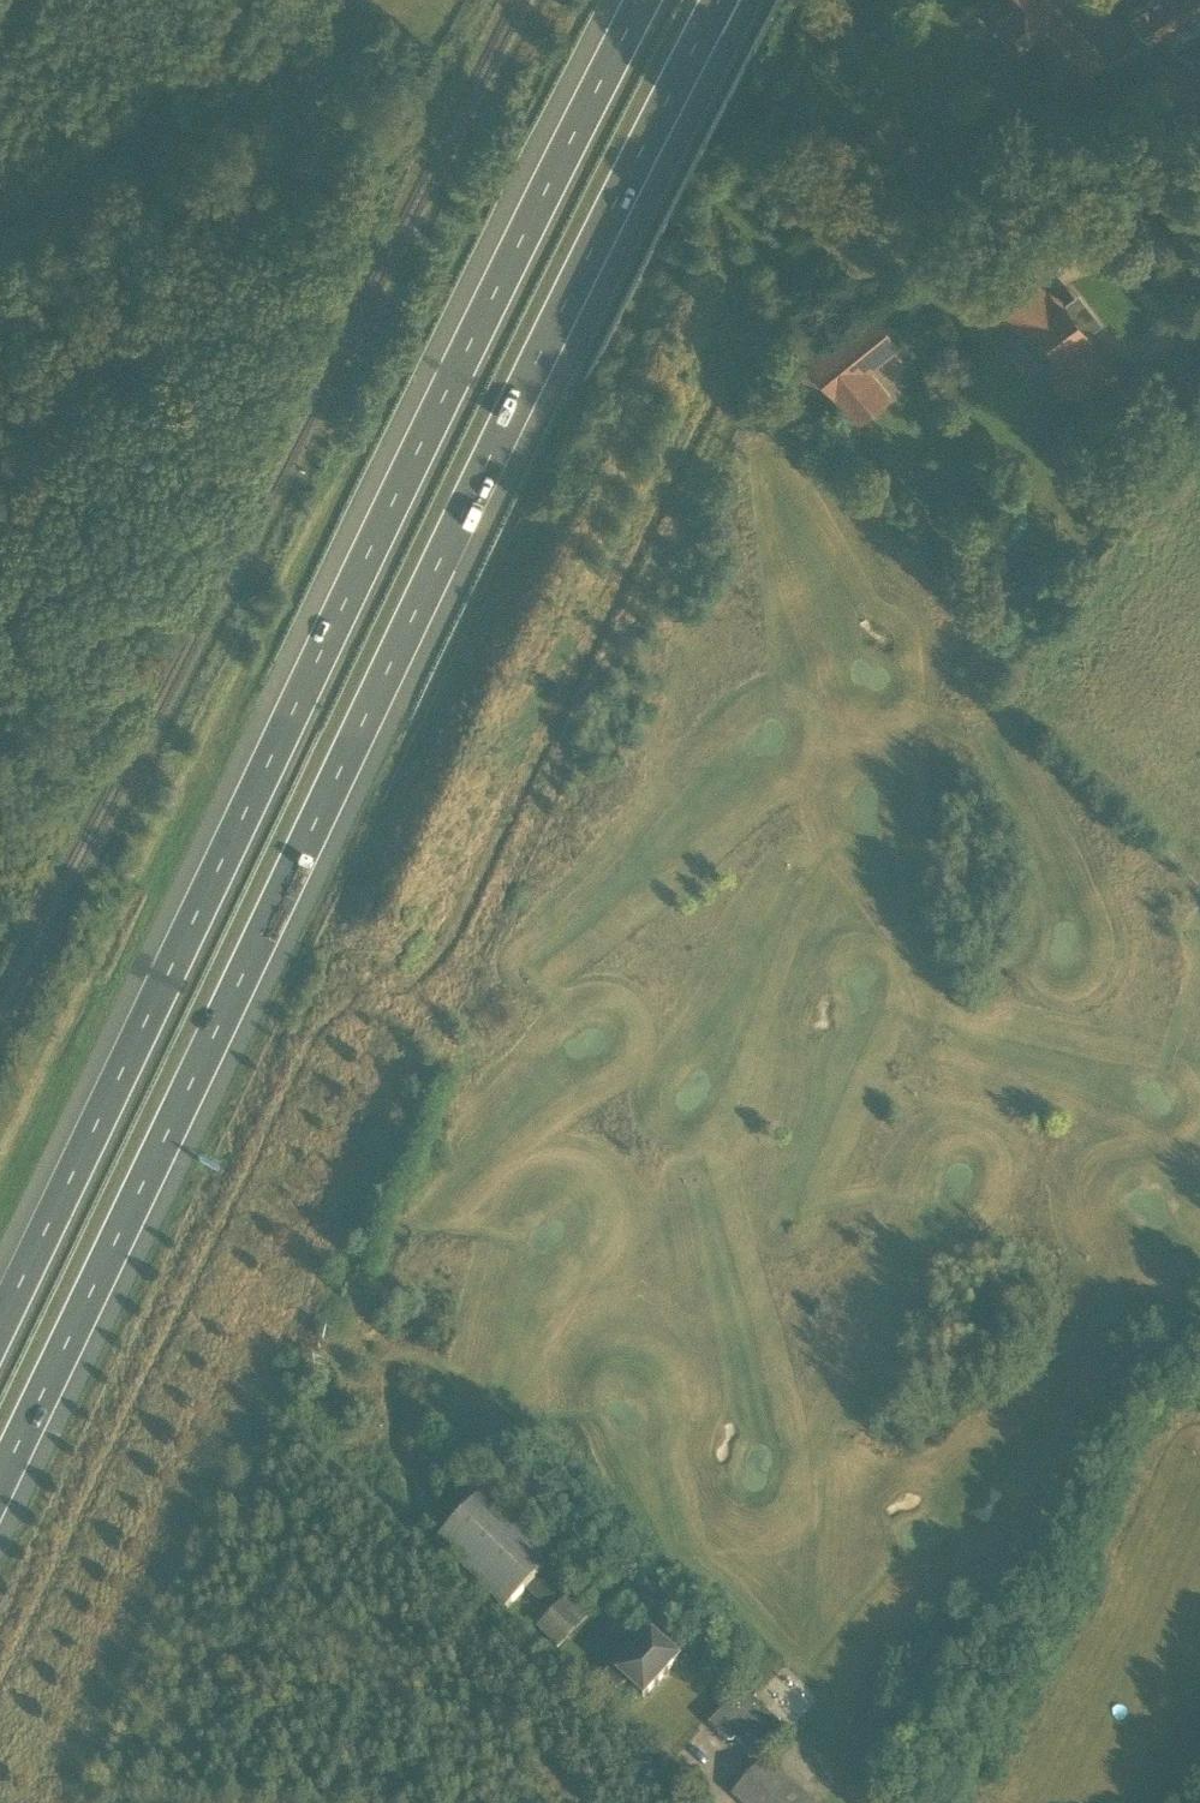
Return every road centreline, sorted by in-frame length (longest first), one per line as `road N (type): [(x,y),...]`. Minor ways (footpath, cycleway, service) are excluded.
road 1 (motorway): [(0,1479),(489,458),(723,0)]
road 2 (motorway): [(647,0),(425,436),(0,1324)]
road 3 (track): [(0,313),(410,93)]

